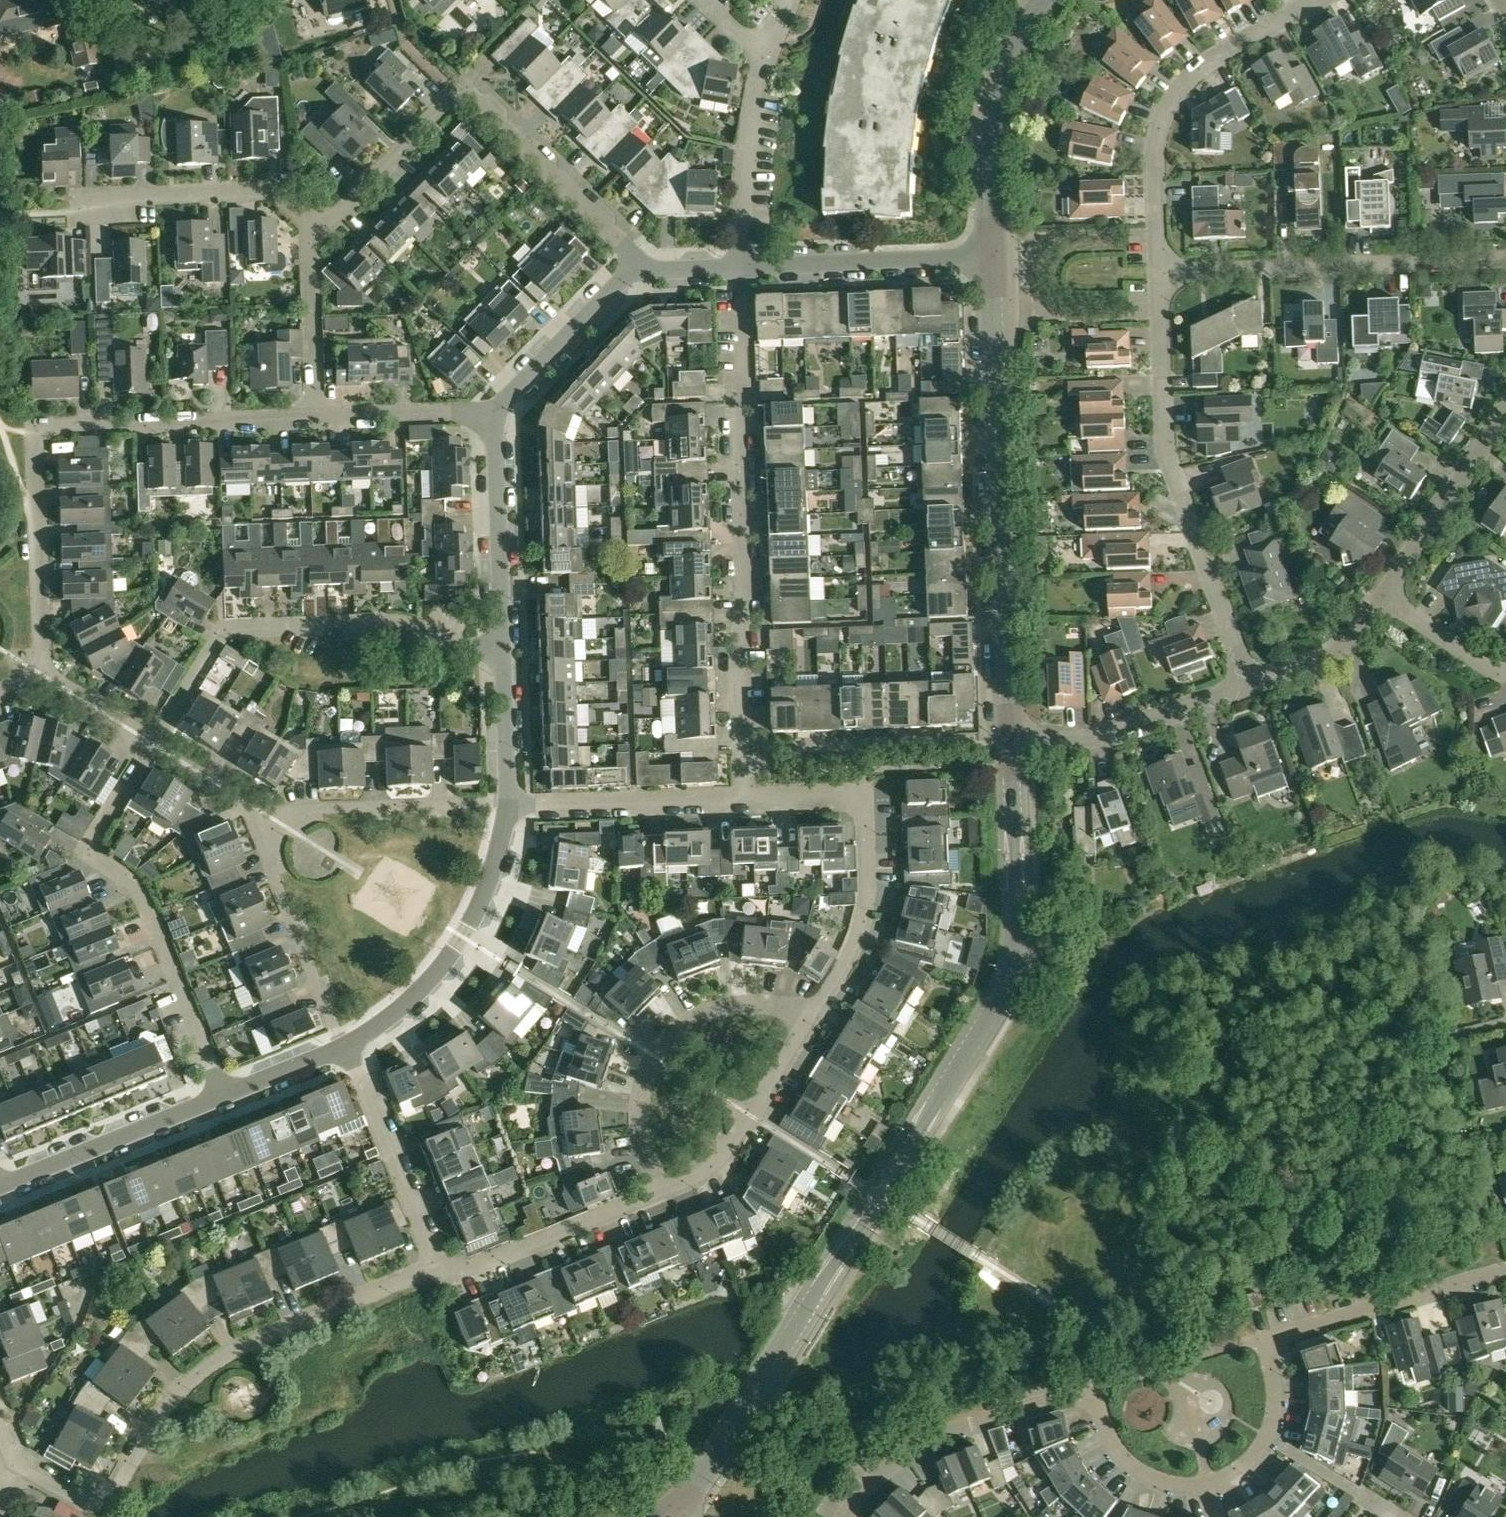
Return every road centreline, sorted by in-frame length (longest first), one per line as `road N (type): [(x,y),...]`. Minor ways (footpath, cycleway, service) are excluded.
road 1 (tertiary): [(681,1504),(1009,982),(1016,942),(1011,738)]
road 2 (residential): [(741,797),(742,266)]
road 3 (residential): [(42,674),(40,426),(315,413)]
road 4 (residential): [(15,1469),(107,1502),(237,1349),(447,1280)]
road 5 (tertiary): [(1011,738),(992,258)]
road 6 (residential): [(645,269),(478,98),(456,92),(317,236)]
road 7 (residential): [(844,1516),(881,1470),(943,1431),(1091,1387),(1128,1466),(1177,1486),(1212,1487)]
road 8 (residential): [(1246,685),(1165,448),(1159,266)]
road 9 (residential): [(1212,1487),(1245,1472),(1277,1422),(1267,1338),(1505,1268)]
road 10 (residential): [(149,742),(224,628),(399,622),(460,648),(505,646)]
road 11 (residential): [(227,1092),(141,891),(93,852),(90,837),(149,742)]
road 12 (residential): [(741,797),(853,794),(866,809),(864,922),(807,1019)]
road 13 (residential): [(1159,266),(1157,135),(1169,105),(1208,64),(1317,0)]
road 14 (residential): [(1159,266),(1505,256)]
road 15 (residential): [(657,1195),(637,1098),(659,1060),(688,1027),(728,1004),(766,1004),(807,1019)]
road 16 (residential): [(344,1047),(416,995),(462,938),(512,801)]
road 17 (residential): [(512,801),(270,809),(243,801)]
road 18 (residential): [(67,213),(82,201),(264,193),(317,236)]
road 19 (tertiary): [(992,258),(990,156),(1000,100),(1042,0)]
road 20 (residential): [(344,1047),(243,801)]
road 21 (residential): [(447,1280),(344,1047)]
road 22 (residential): [(742,266),(992,258)]
road 23 (residential): [(0,1184),(227,1092)]
road 24 (residential): [(1011,738),(1129,731),(1246,685)]
road 25 (residential): [(505,646),(498,408)]
road 26 (residential): [(657,1195),(717,1163),(807,1019)]
road 27 (residential): [(512,801),(741,797)]
road 28 (residential): [(657,1195),(447,1280)]
road 29 (residential): [(1387,594),(1505,410)]
road 30 (residential): [(742,266),(743,176),(763,60)]
road 31 (residential): [(498,408),(626,277),(645,269)]
road 32 (residential): [(315,413),(498,408)]
road 33 (residential): [(315,413),(309,249),(317,236)]
road 34 (residential): [(1246,685),(1330,651),(1357,633),(1387,594)]
road 35 (residential): [(512,801),(505,646)]
road 36 (residential): [(1387,594),(1476,660),(1505,671)]
road 37 (residential): [(149,742),(42,674)]
road 38 (residential): [(227,1092),(344,1047)]

